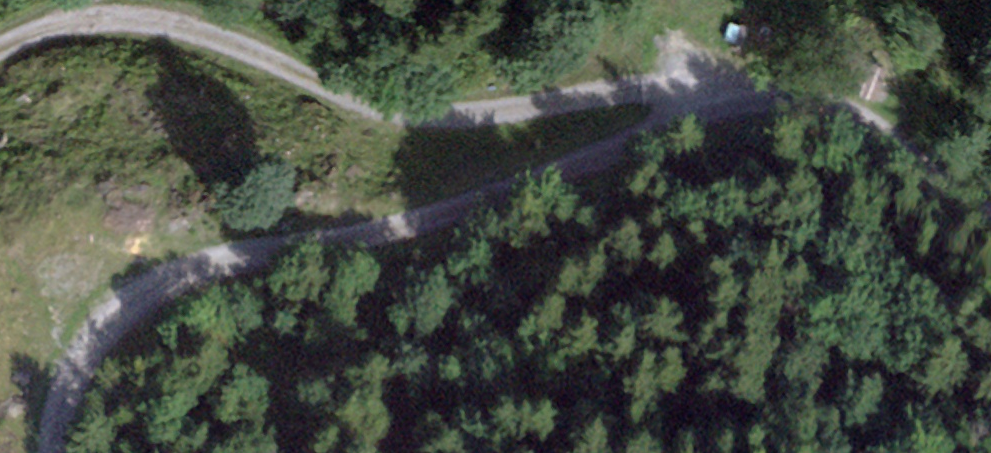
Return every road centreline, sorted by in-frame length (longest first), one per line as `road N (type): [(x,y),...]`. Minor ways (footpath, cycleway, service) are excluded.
road 1 (track): [(54,452),(70,378),(131,301),(229,257),(516,192),(764,88),(850,112),(945,197),(990,217)]
road 2 (track): [(764,88),(695,81),(469,117),(390,113),(173,22),(62,21),(0,53)]

